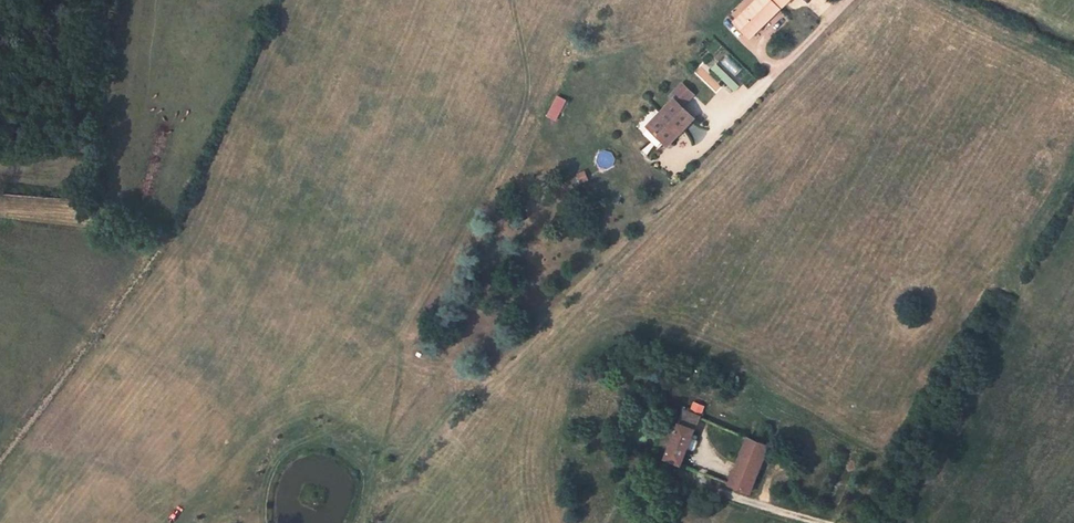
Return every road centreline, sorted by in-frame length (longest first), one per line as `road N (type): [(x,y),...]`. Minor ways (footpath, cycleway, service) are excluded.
road 1 (residential): [(679,168),(846,0)]

